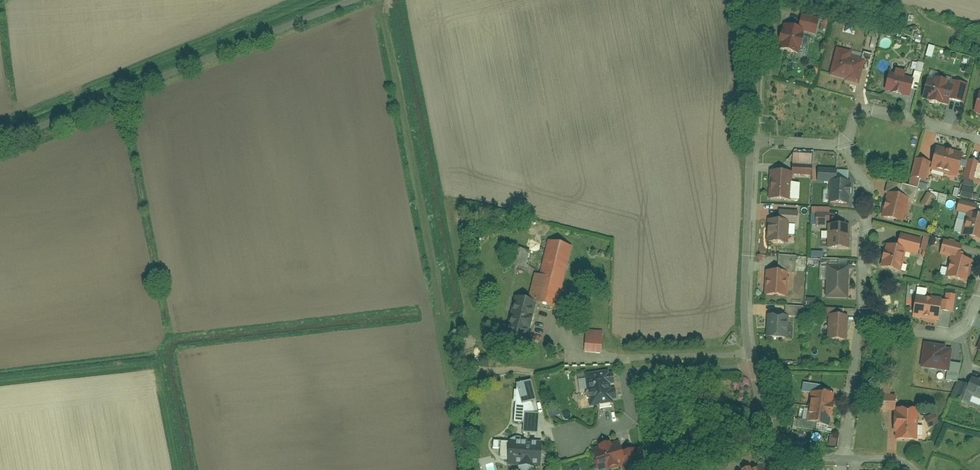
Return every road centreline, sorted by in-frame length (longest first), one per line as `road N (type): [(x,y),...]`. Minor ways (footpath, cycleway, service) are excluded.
road 1 (track): [(384,0),(469,469)]
road 2 (unclassified): [(0,141),(359,0)]
road 3 (residential): [(758,370),(642,371),(632,377),(630,422),(571,443)]
road 4 (residential): [(754,140),(748,323),(758,370)]
road 5 (residential): [(839,143),(874,195),(860,323)]
road 6 (residential): [(839,143),(860,111),(875,108),(979,135)]
road 7 (residential): [(979,291),(968,321),(950,334),(860,323)]
road 8 (residential): [(751,0),(762,33),(754,140)]
road 9 (residential): [(860,323),(843,458)]

